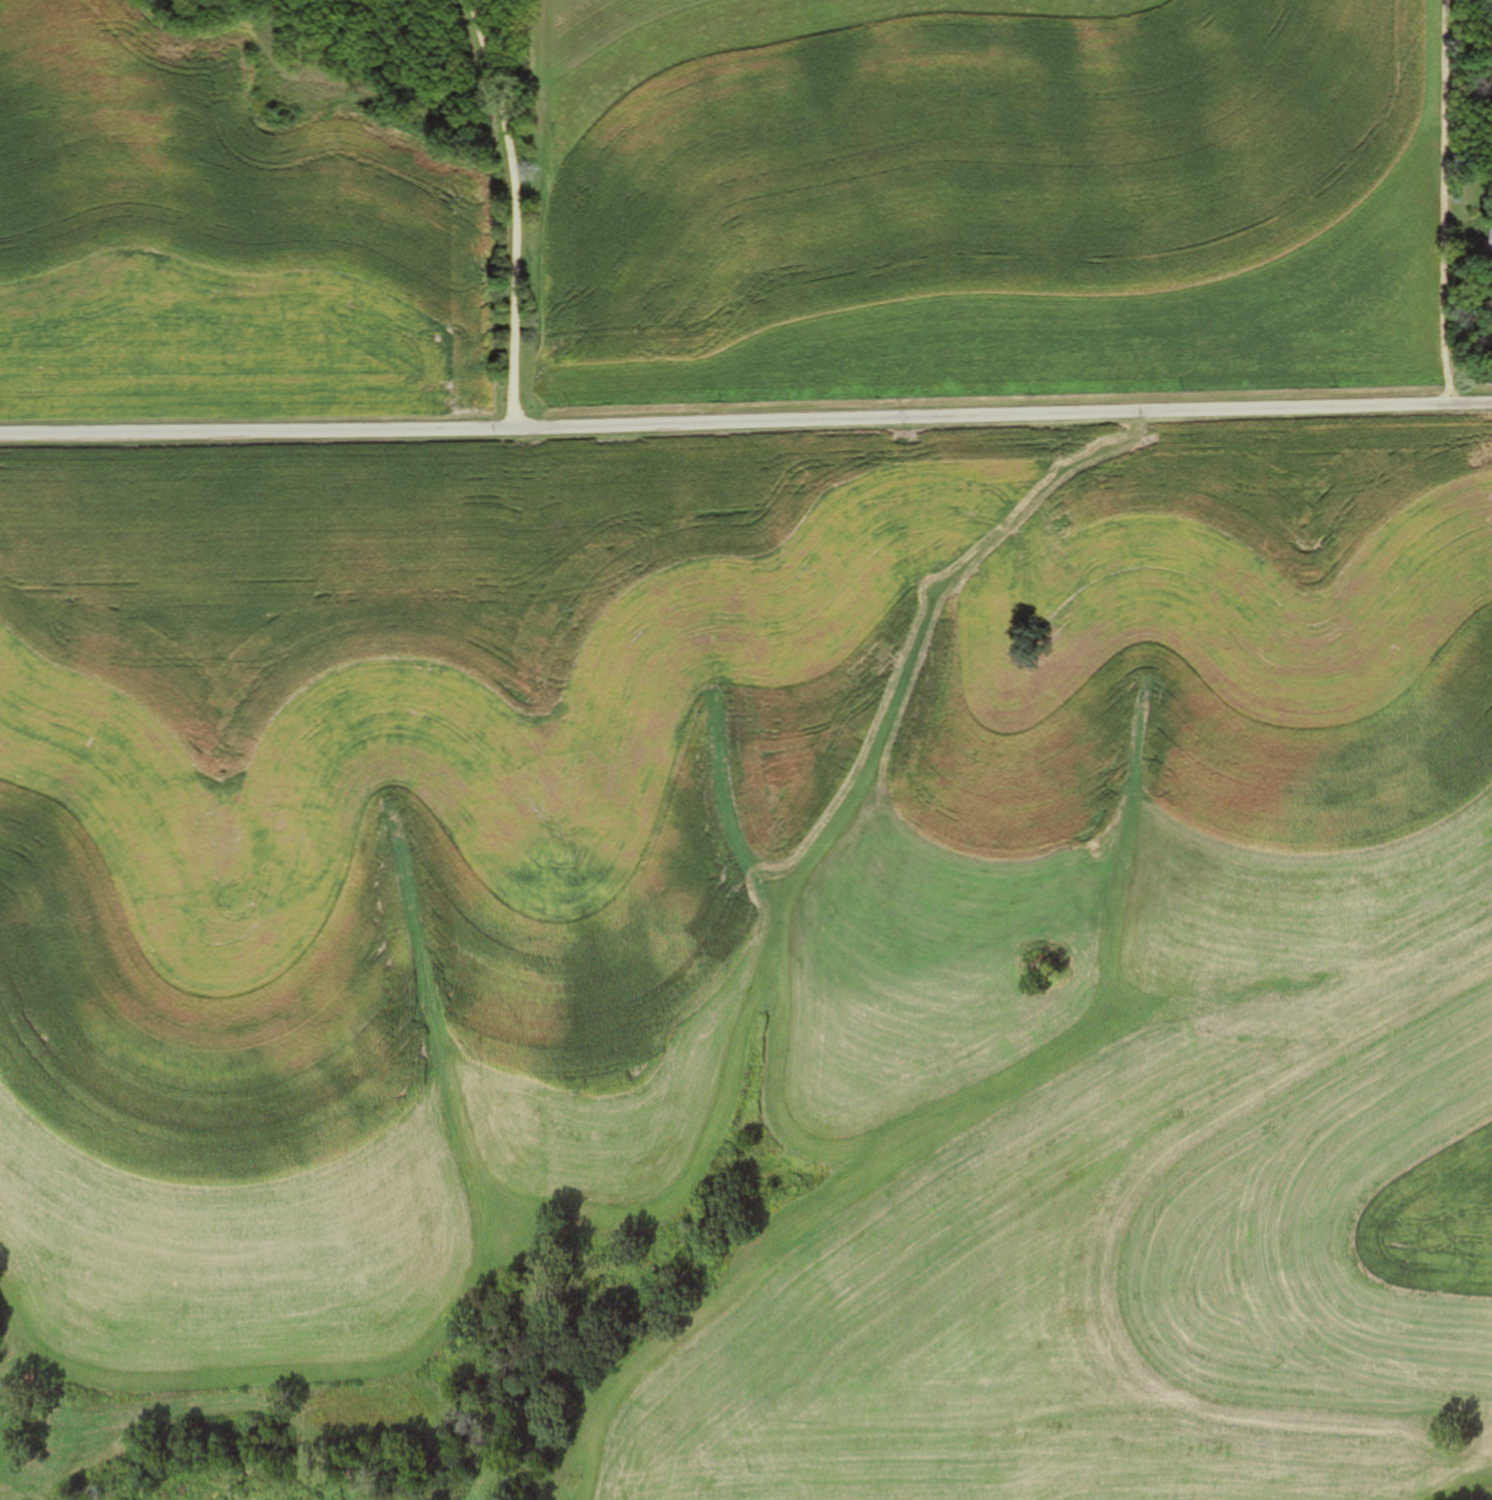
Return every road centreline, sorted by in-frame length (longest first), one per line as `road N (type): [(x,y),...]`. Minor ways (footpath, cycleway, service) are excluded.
road 1 (residential): [(0,434),(1491,402)]

